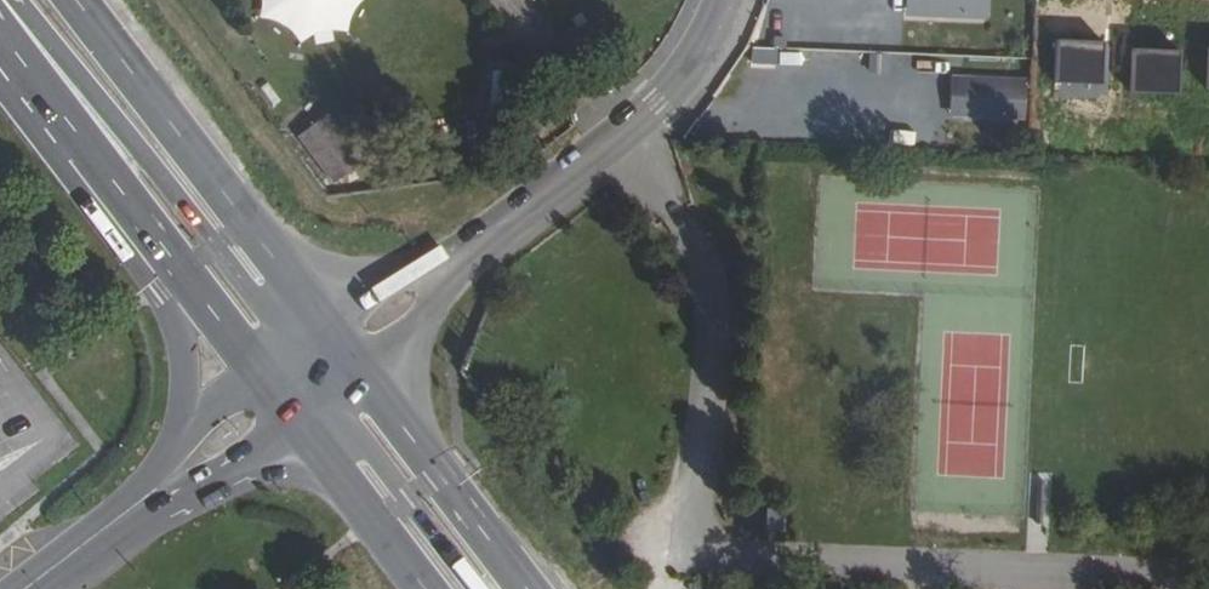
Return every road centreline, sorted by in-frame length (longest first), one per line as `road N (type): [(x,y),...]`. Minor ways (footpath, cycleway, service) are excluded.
road 1 (tertiary): [(720,0),(704,43),(660,103),(344,353)]
road 2 (primary): [(344,353),(76,0)]
road 3 (primary): [(0,48),(187,298)]
road 4 (primary): [(523,588),(344,353)]
road 5 (primary): [(275,406),(422,588)]
road 6 (tertiary): [(187,298),(187,391),(152,492)]
road 7 (tertiary): [(24,588),(152,492)]
road 8 (tertiary): [(152,492),(275,406)]
road 9 (primary): [(187,298),(275,406)]

